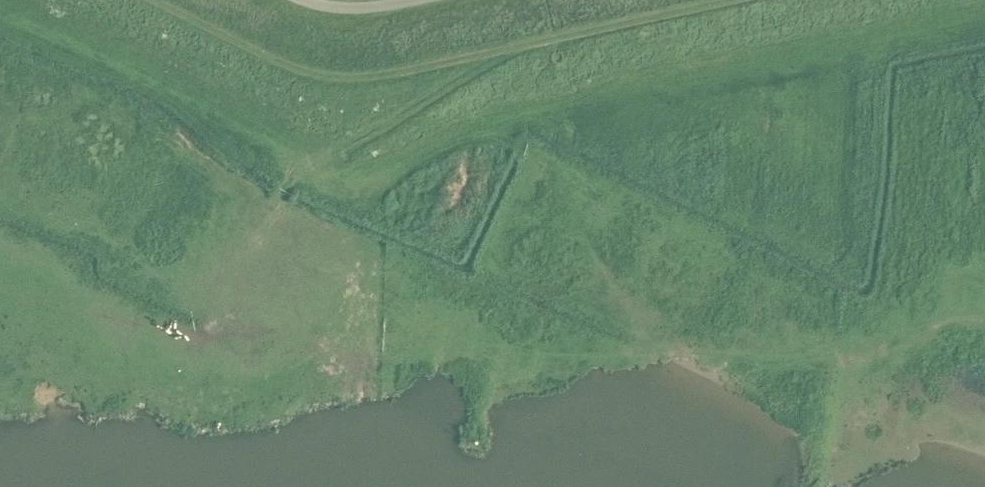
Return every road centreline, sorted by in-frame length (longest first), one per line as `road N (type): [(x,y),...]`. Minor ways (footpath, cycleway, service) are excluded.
road 1 (track): [(717,0),(414,67),(330,74),(290,64),(160,0)]

